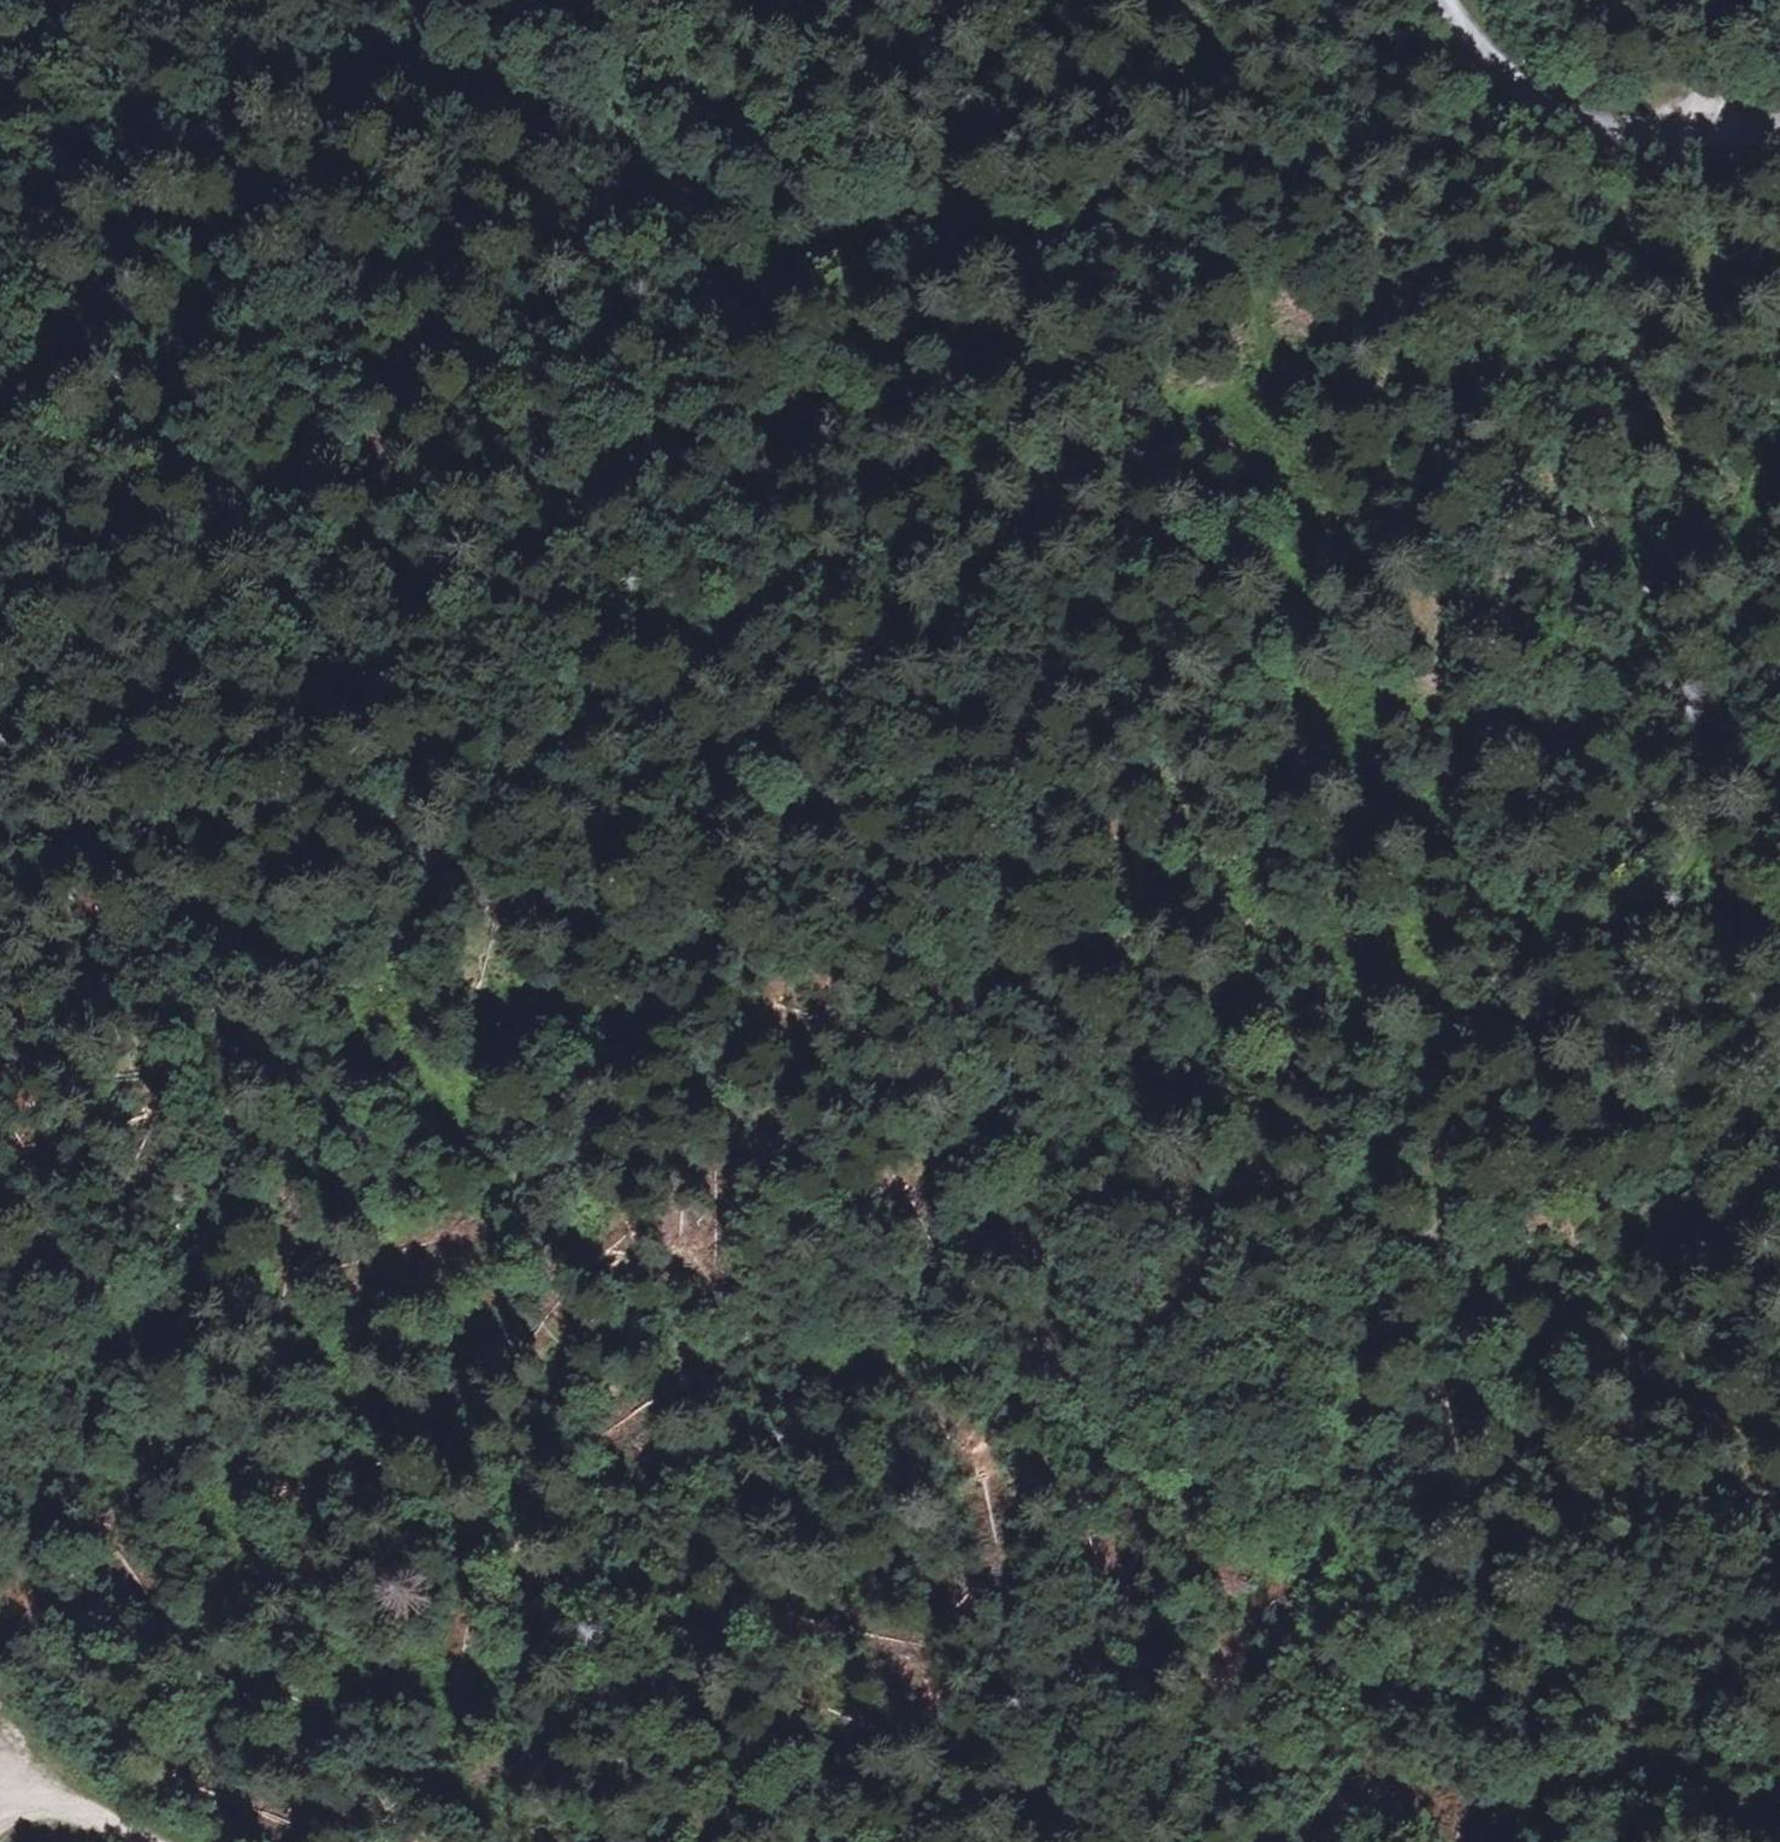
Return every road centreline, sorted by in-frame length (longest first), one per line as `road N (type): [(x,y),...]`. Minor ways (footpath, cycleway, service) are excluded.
road 1 (tertiary): [(1470,0),(1514,64),(1603,134),(1658,156),(1779,156)]
road 2 (track): [(153,1841),(64,1795),(0,1801)]

